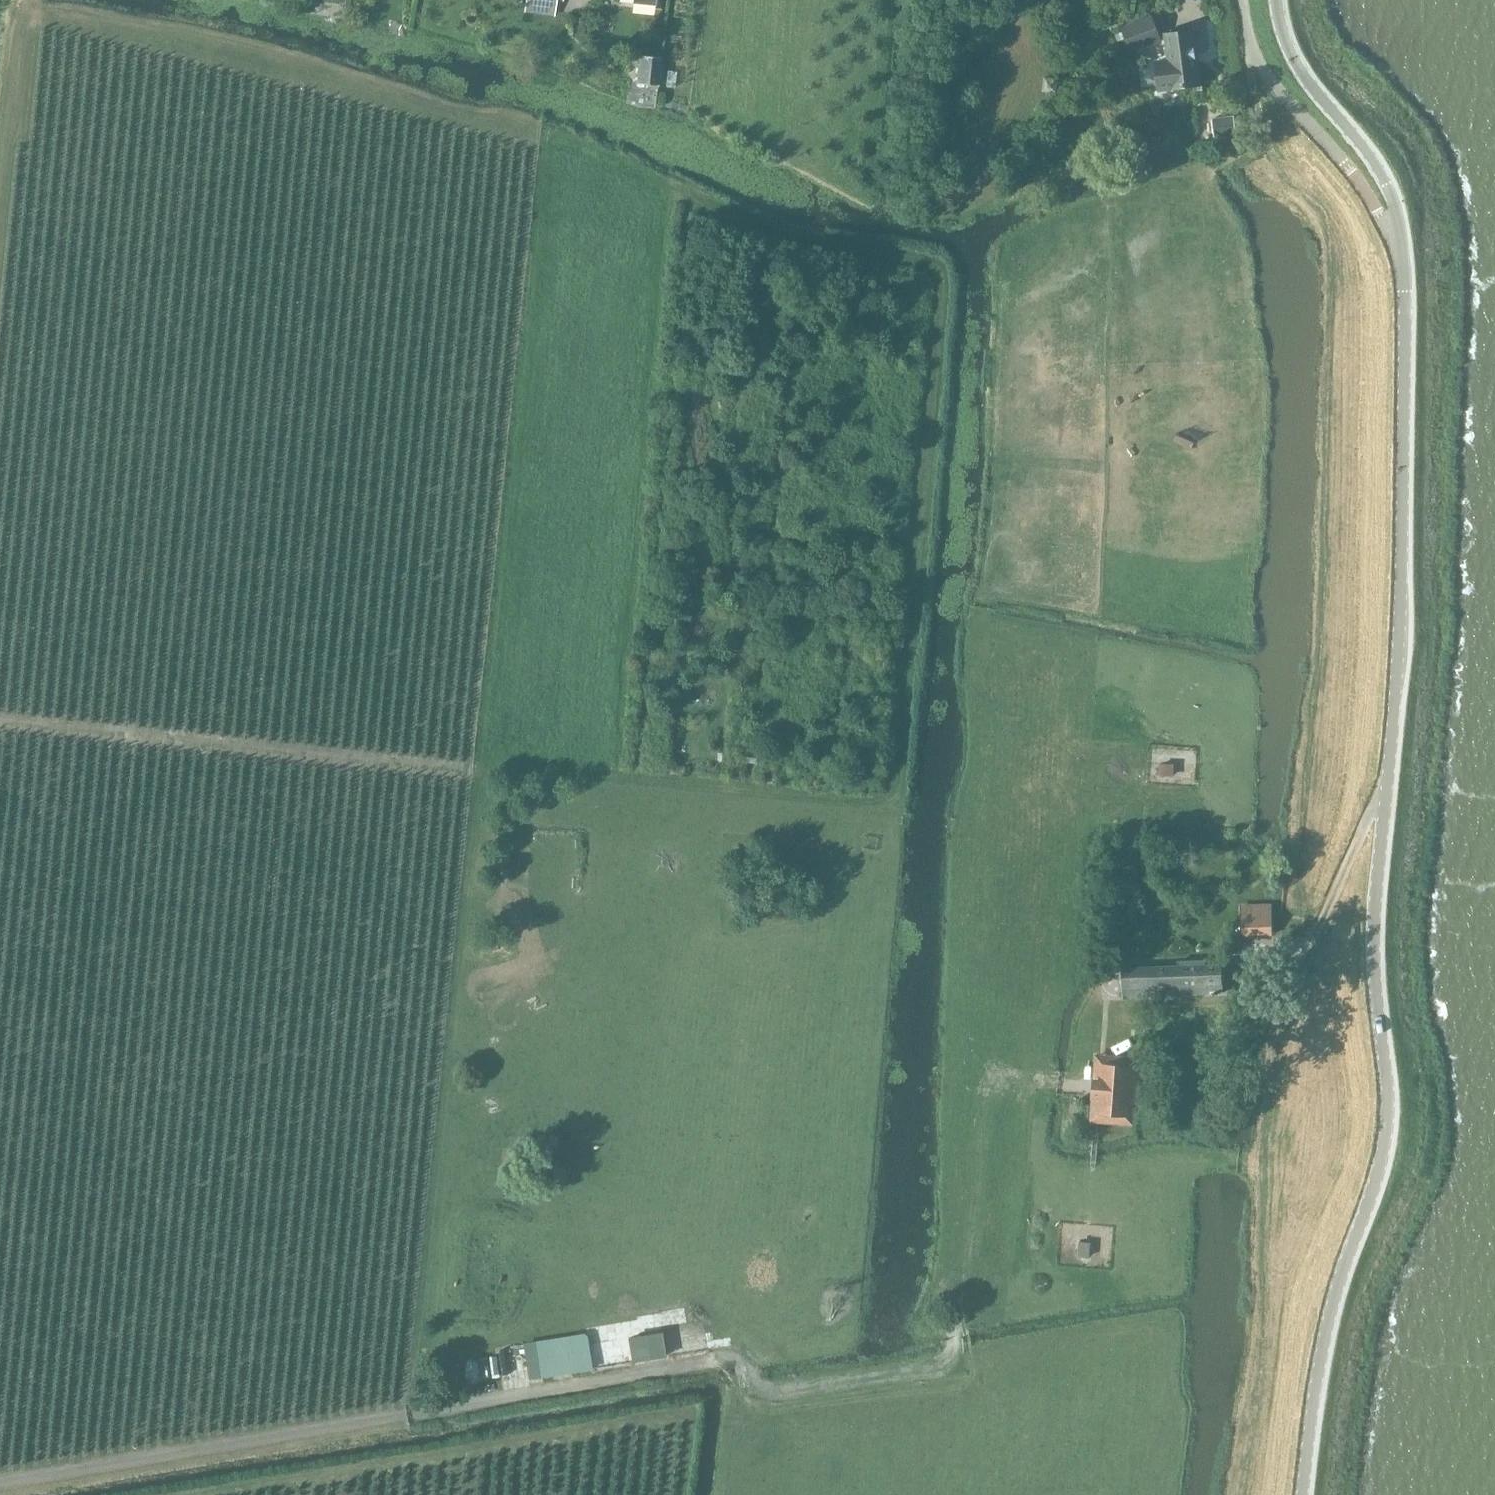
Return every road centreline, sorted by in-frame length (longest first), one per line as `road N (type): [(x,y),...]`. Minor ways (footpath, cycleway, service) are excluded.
road 1 (tertiary): [(1303,1494),(1324,1345),(1388,1126),(1373,917),(1400,670),(1405,266)]
road 2 (tertiary): [(1405,266),(1352,171),(1260,64),(1243,0)]
road 3 (tertiary): [(1405,266),(1385,178),(1298,63),(1278,0)]

